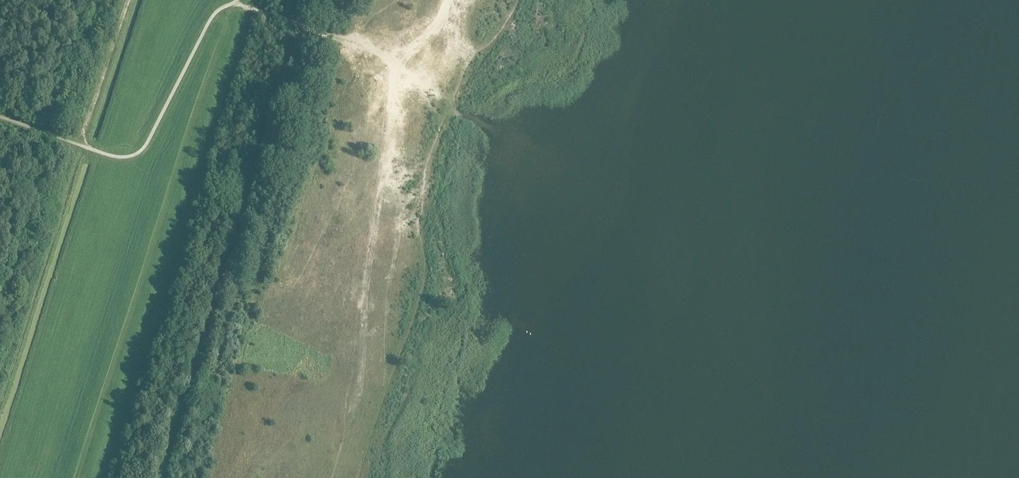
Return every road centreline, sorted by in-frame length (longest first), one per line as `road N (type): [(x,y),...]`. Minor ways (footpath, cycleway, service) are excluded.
road 1 (track): [(0,397),(79,145)]
road 2 (track): [(128,0),(79,145)]

